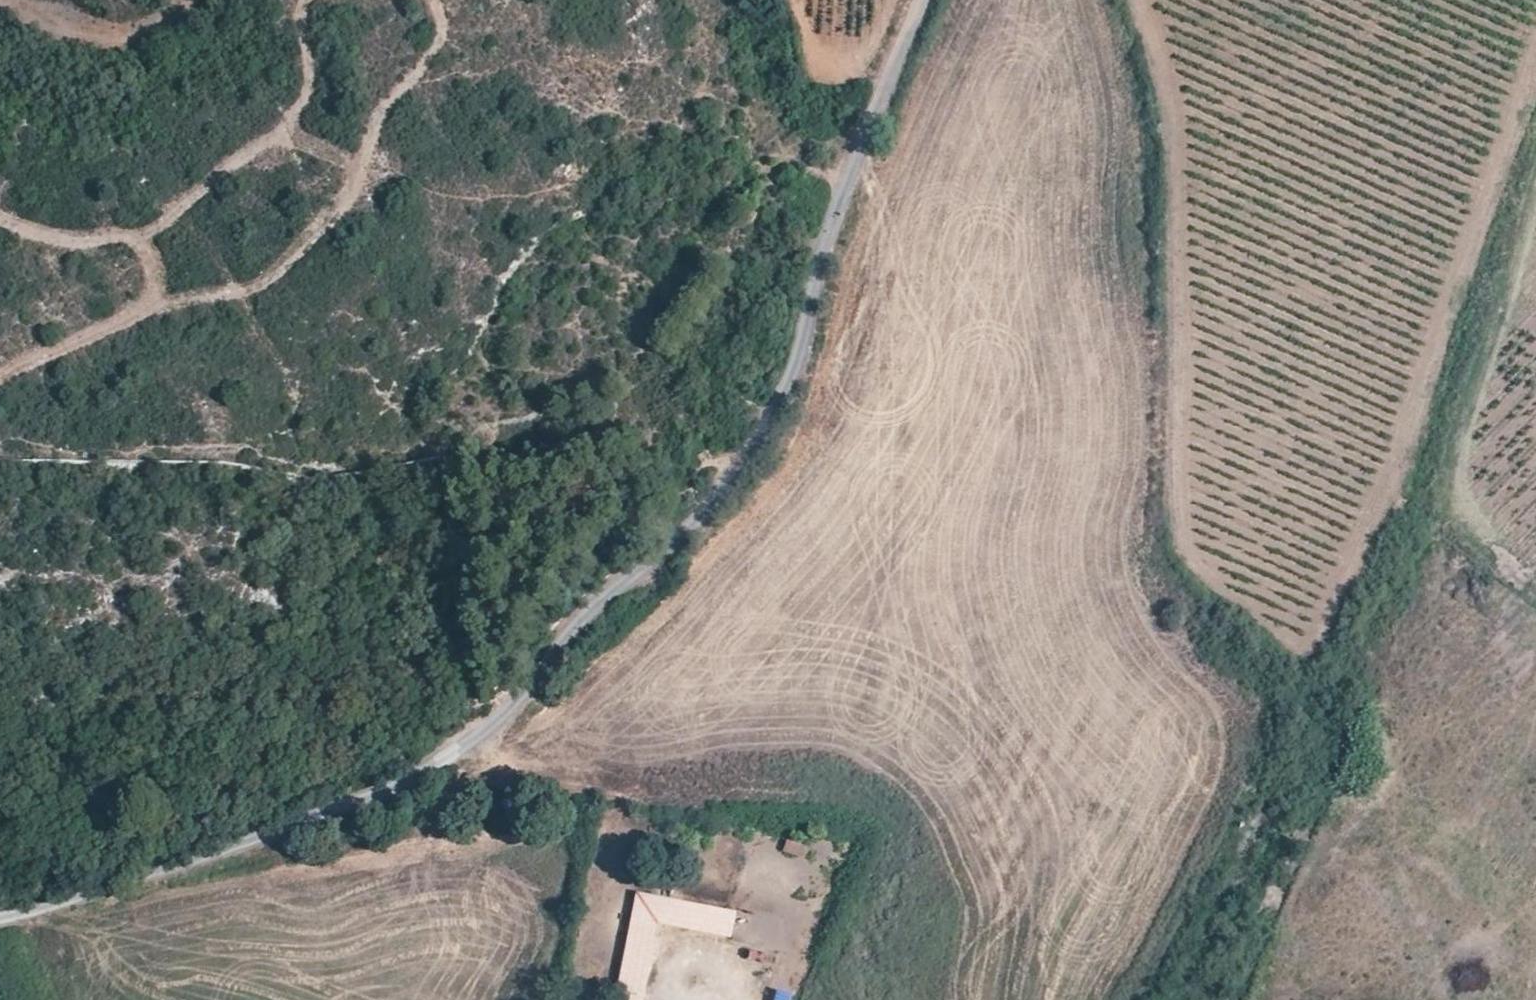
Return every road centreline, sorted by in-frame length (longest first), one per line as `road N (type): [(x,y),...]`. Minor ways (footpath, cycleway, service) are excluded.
road 1 (unclassified): [(0,917),(335,812),(408,781),(501,717),(590,614),(699,516),(784,397),(853,167),(922,0)]
road 2 (track): [(0,381),(168,307),(265,287),(348,200),(391,97),(424,69),(439,42),(439,0)]
road 3 (track): [(1535,163),(1313,727)]
road 4 (track): [(310,0),(302,20),(312,91),(276,133),(160,228),(80,242),(0,220)]
road 5 (track): [(1313,727),(1189,999)]
road 6 (track): [(1313,727),(1224,658),(1133,569)]

